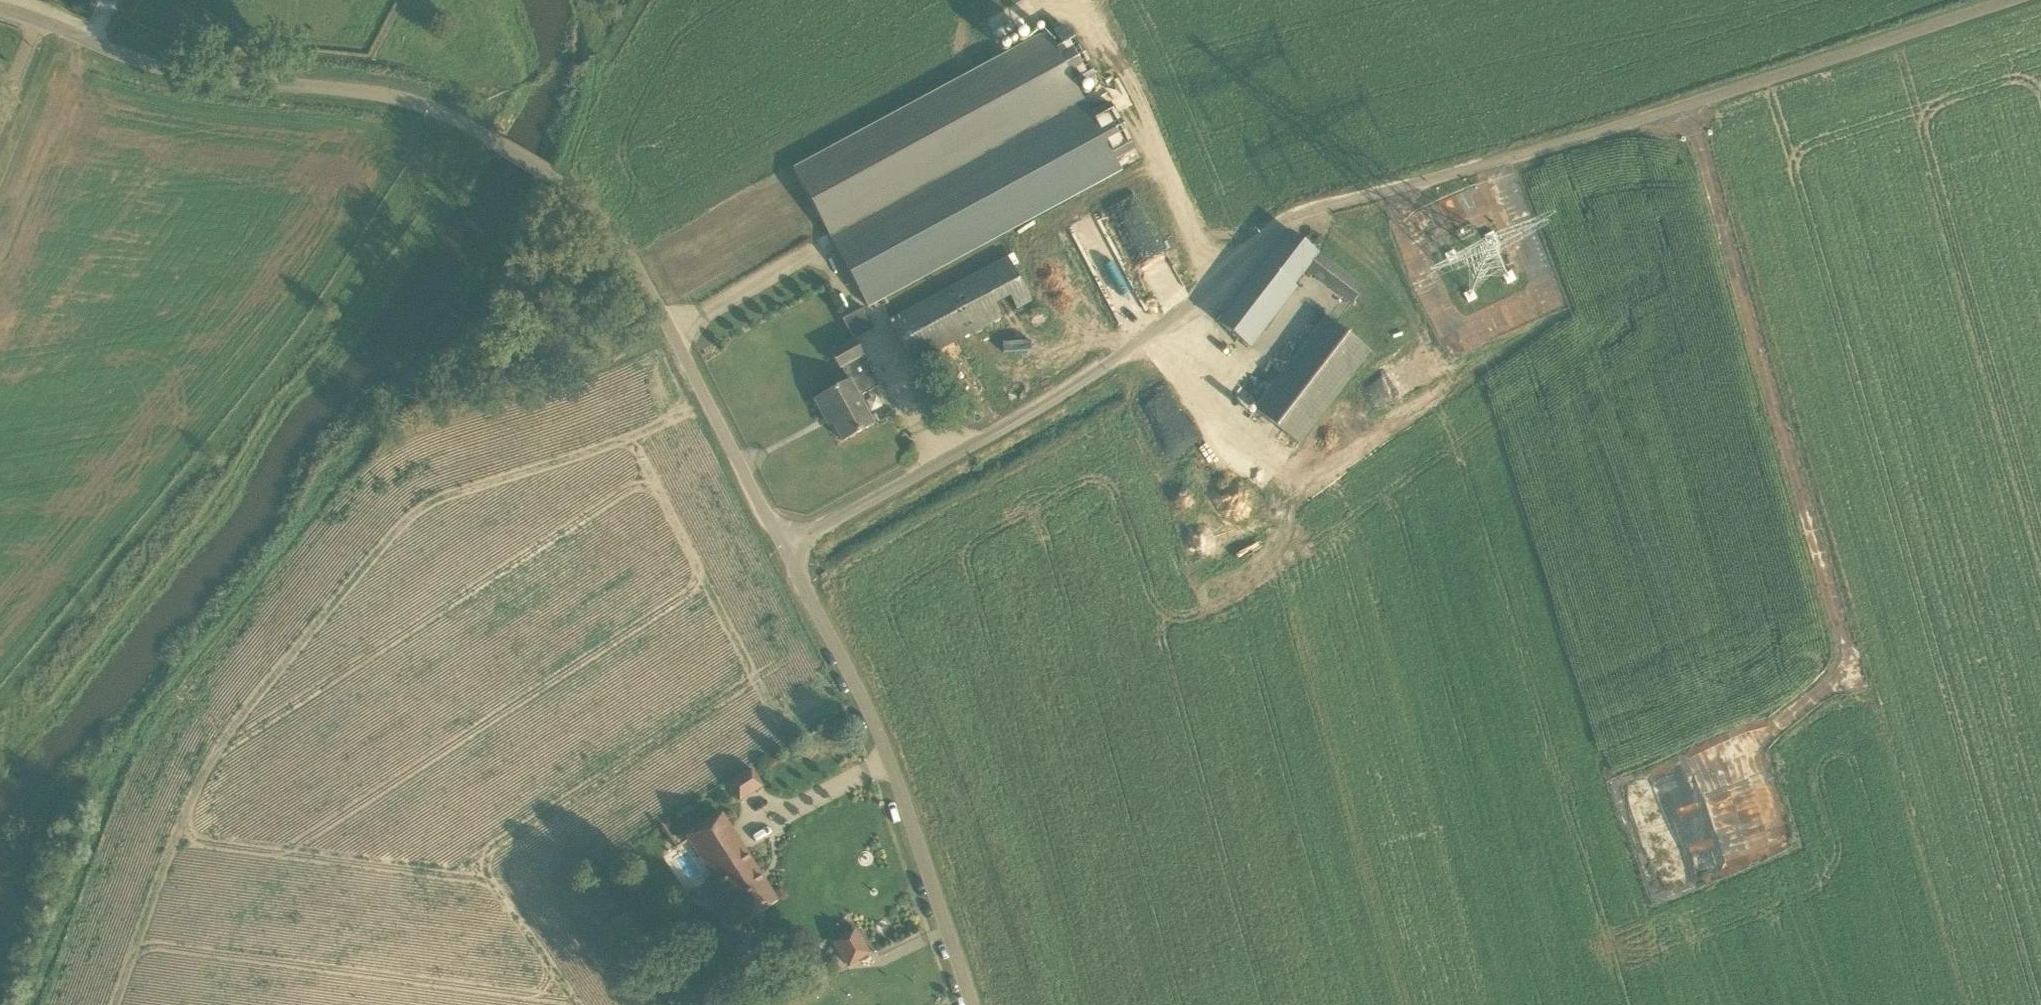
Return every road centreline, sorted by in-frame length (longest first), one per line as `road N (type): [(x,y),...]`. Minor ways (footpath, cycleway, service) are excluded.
road 1 (unclassified): [(786,551),(1040,420),(1279,221),(2005,0)]
road 2 (unclassified): [(786,551),(603,207),(551,162),(404,88),(192,67),(0,8)]
road 3 (unclassified): [(966,1004),(873,736),(786,551)]

